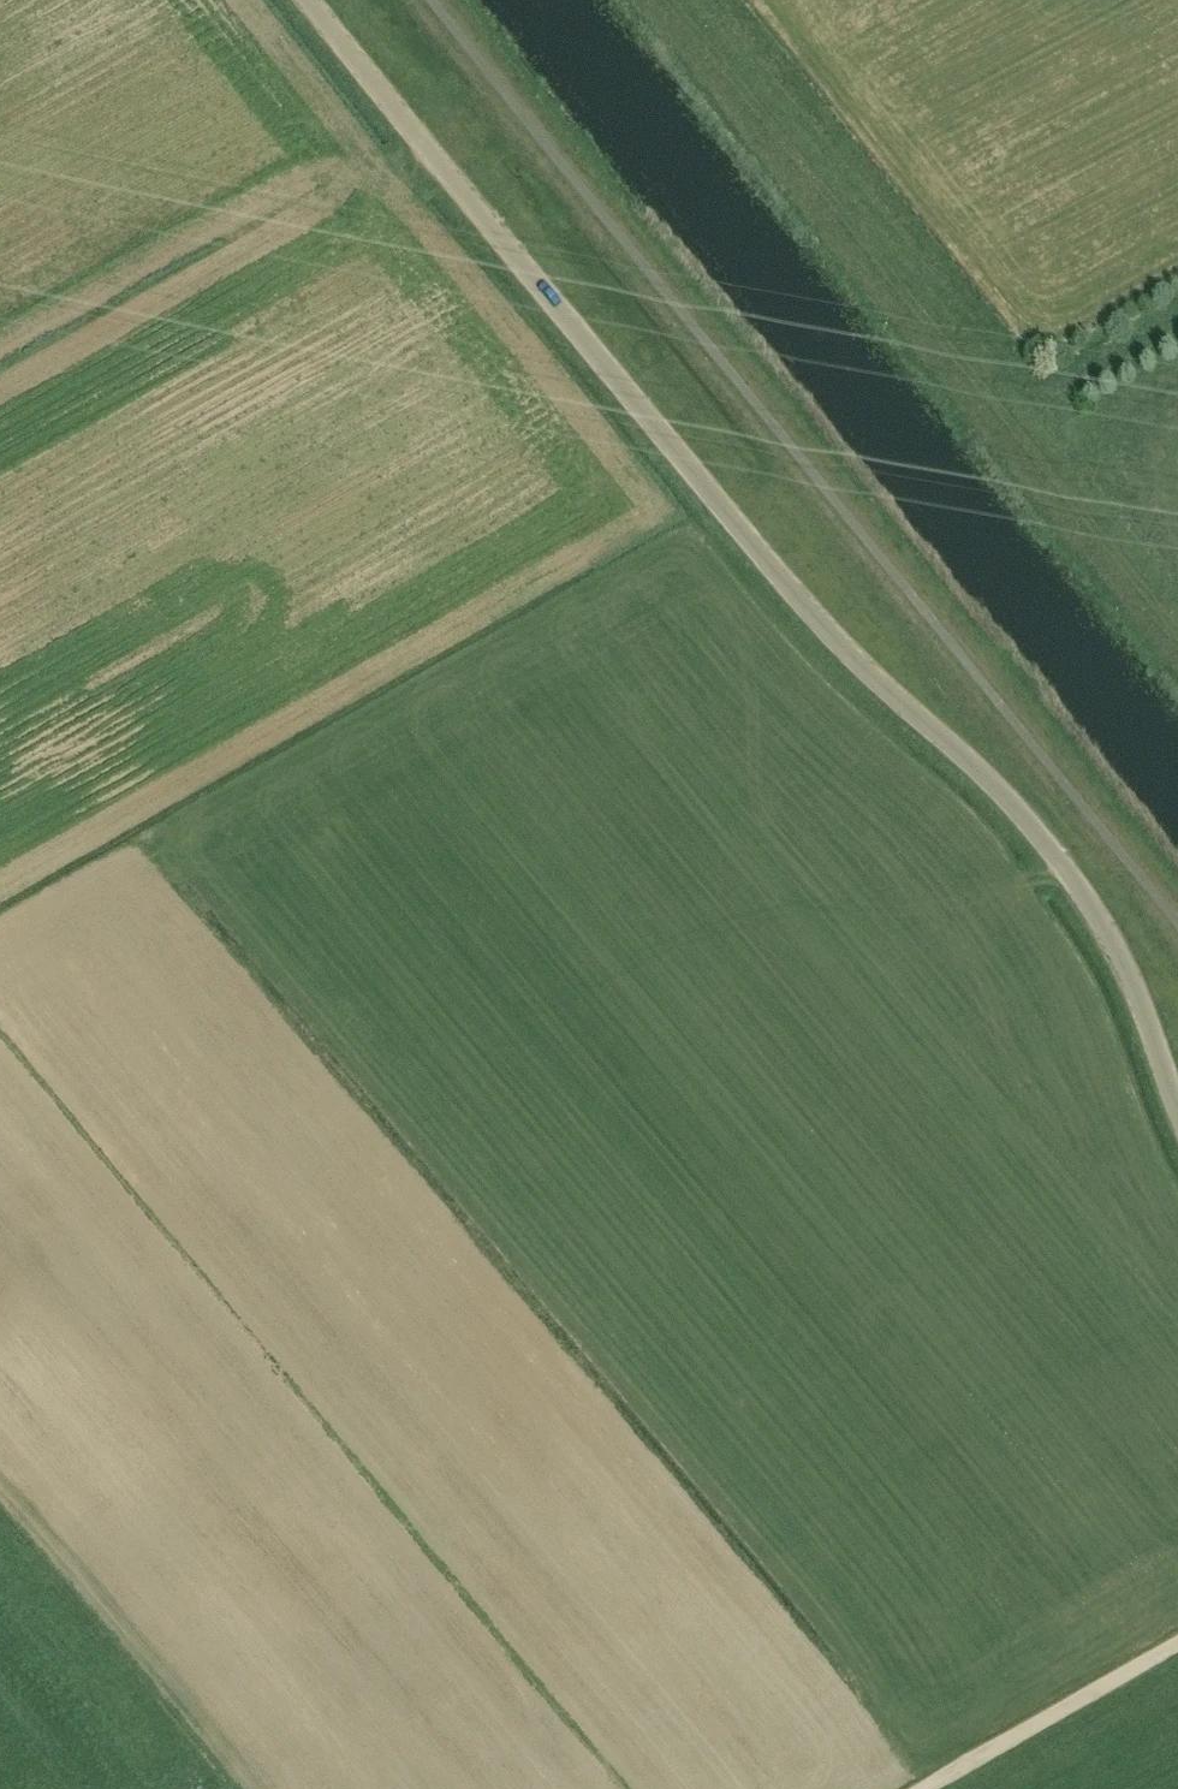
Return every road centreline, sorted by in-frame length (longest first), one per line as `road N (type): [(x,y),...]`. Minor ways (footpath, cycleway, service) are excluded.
road 1 (unclassified): [(1177,1114),(1125,966),(1077,882),(993,783),(827,635),(311,0)]
road 2 (track): [(1177,630),(669,0)]

